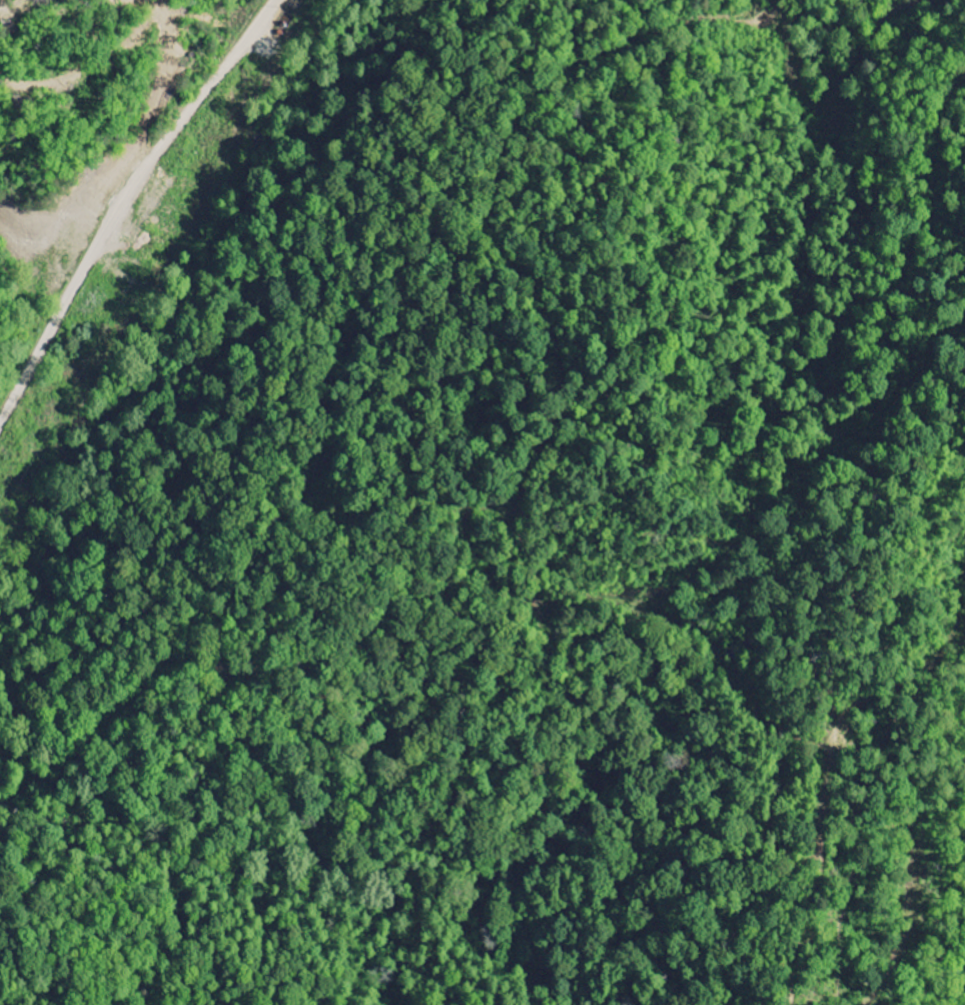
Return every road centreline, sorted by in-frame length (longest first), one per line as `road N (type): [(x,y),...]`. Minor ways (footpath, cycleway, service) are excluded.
road 1 (residential): [(0,428),(151,161),(277,0)]

